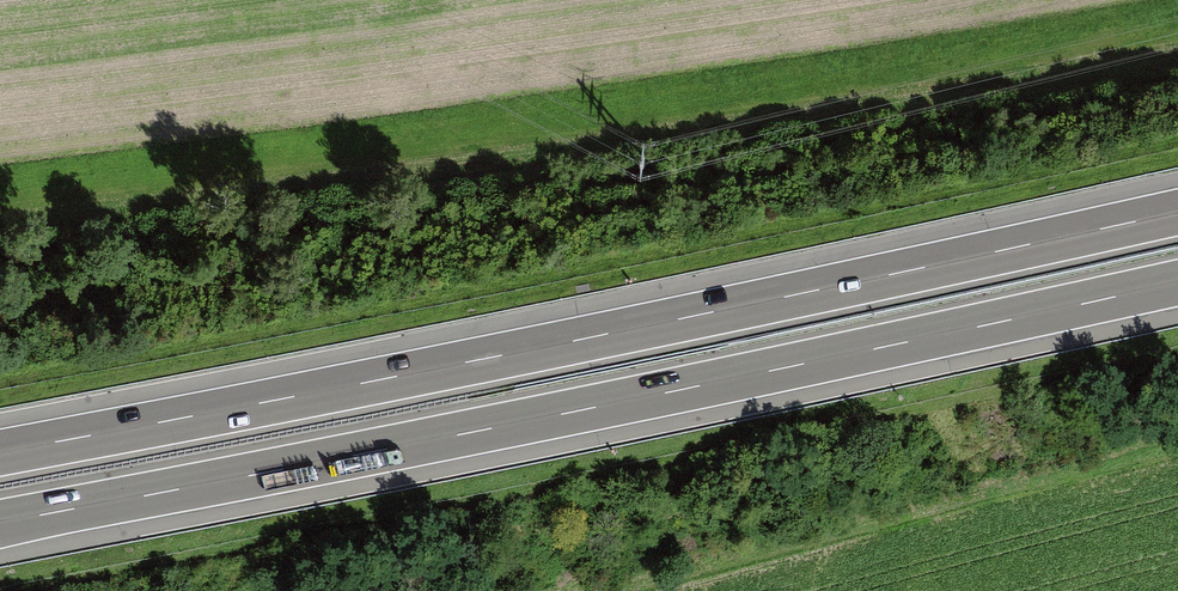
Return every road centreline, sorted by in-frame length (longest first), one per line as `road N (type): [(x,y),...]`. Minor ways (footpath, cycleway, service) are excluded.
road 1 (motorway): [(1177,211),(0,452)]
road 2 (motorway): [(0,523),(575,413),(1177,283)]

